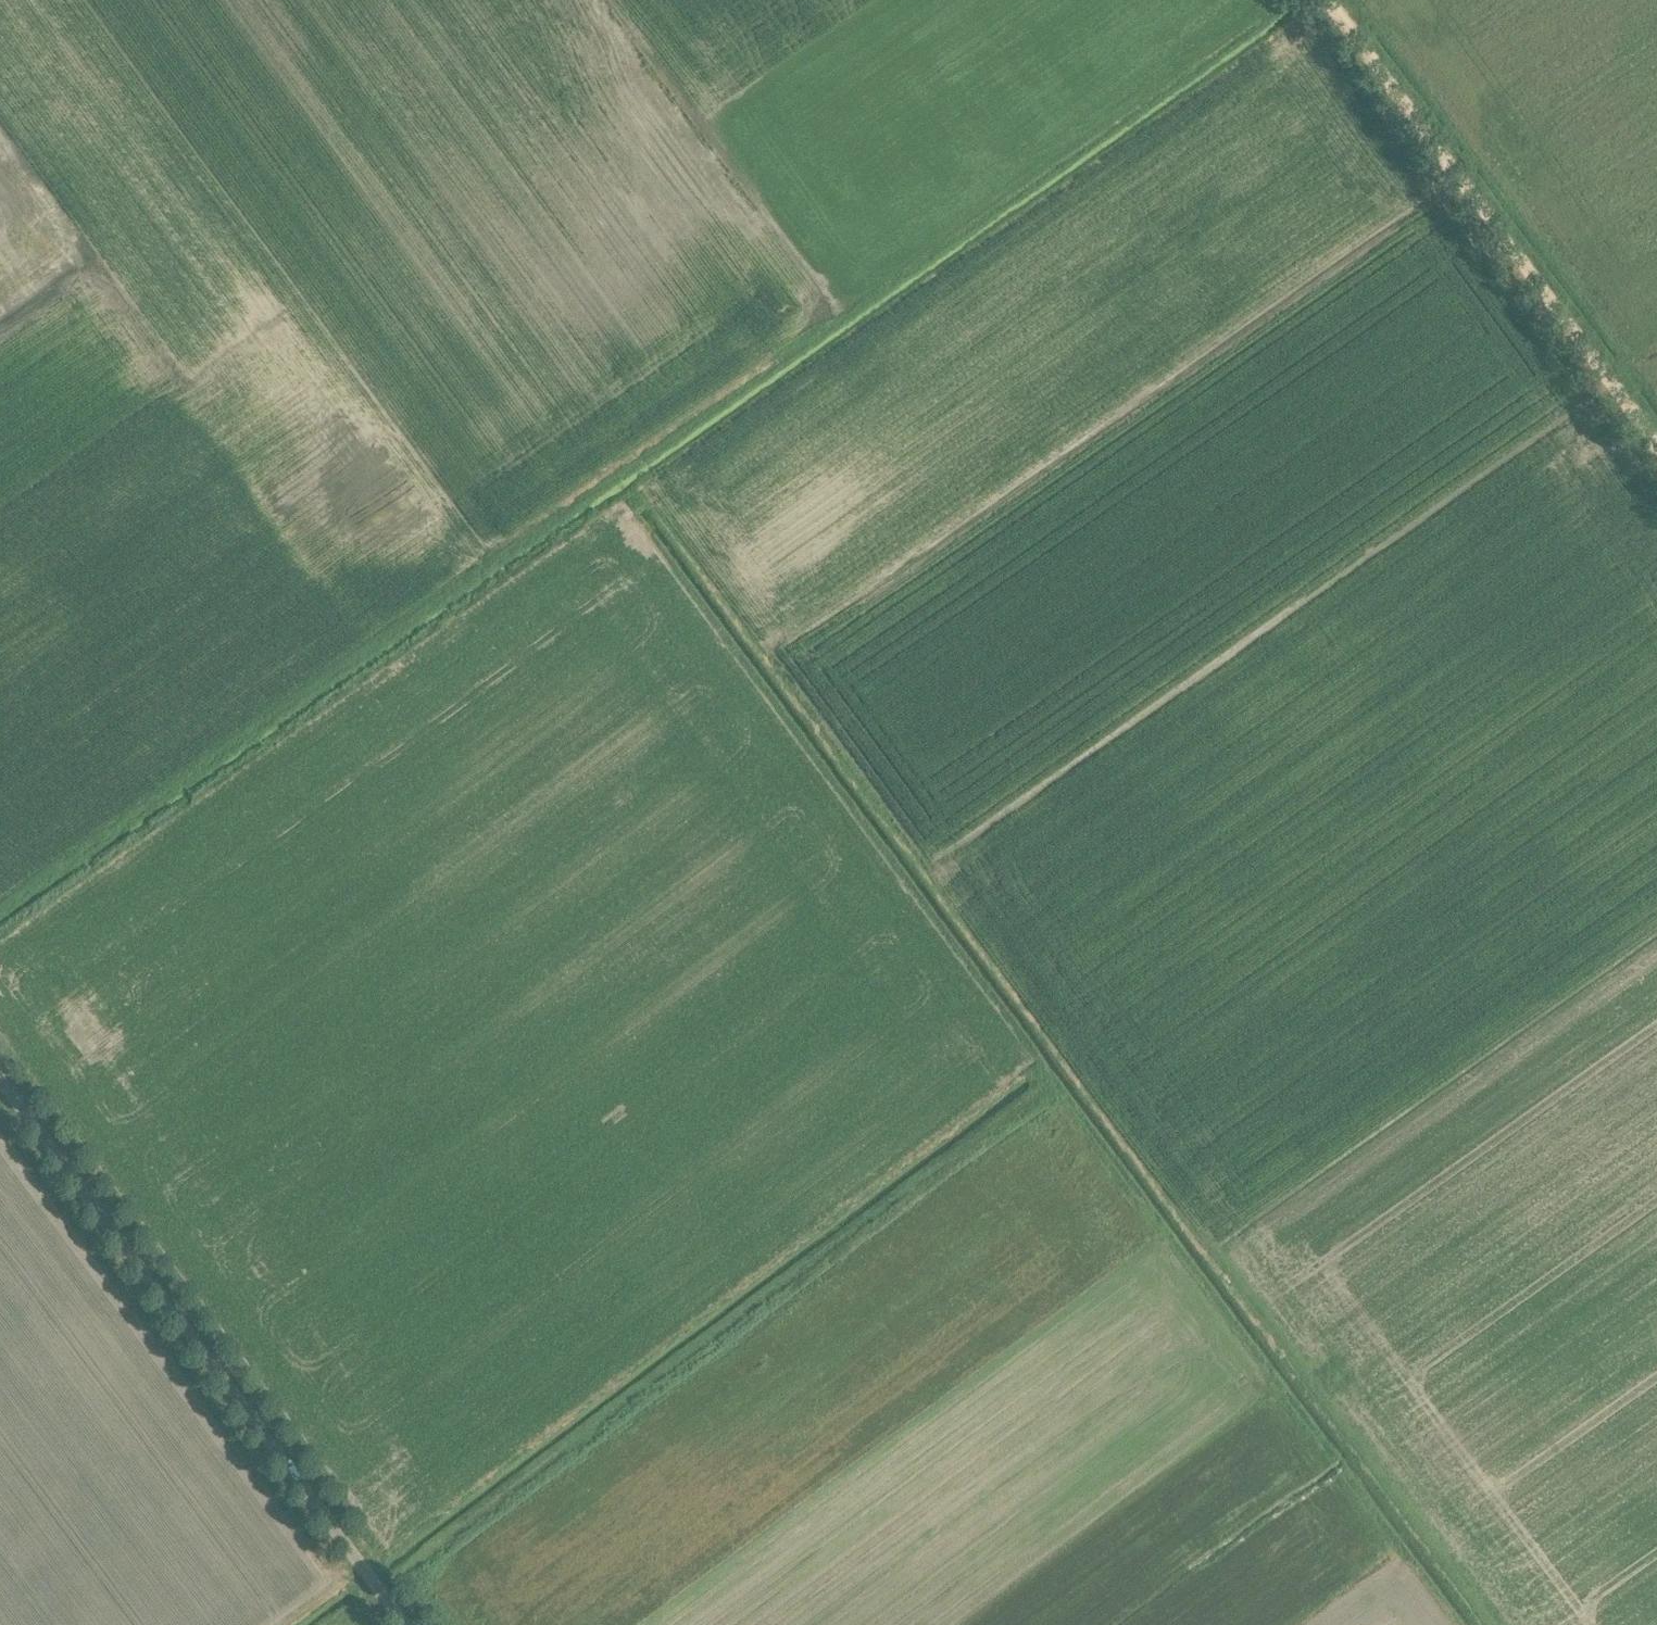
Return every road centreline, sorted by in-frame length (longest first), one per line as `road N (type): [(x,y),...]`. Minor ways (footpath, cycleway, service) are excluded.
road 1 (unclassified): [(417,1624),(0,1070)]
road 2 (unclassified): [(1656,424),(1342,0)]

